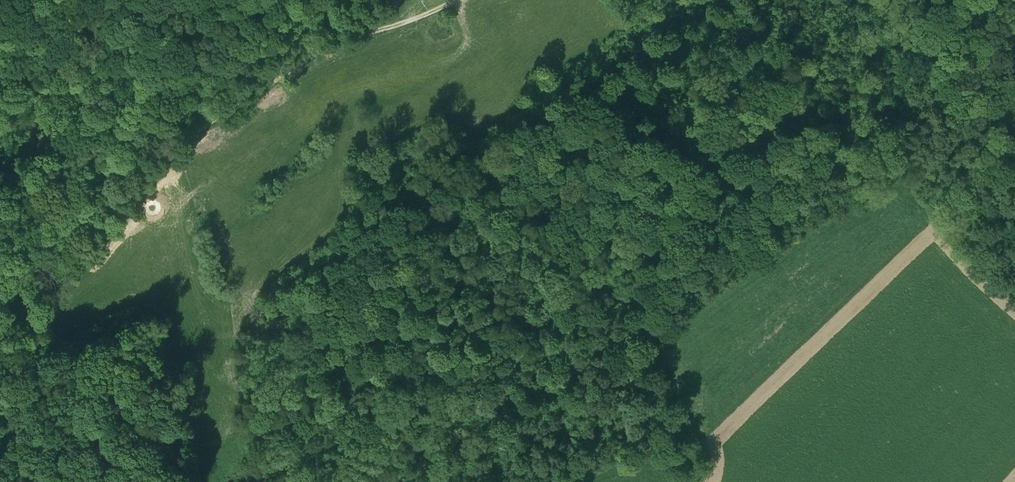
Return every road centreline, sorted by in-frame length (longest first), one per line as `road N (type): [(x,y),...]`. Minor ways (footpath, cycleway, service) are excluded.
road 1 (track): [(0,347),(104,243),(162,164),(233,106),(339,41),(458,0)]

